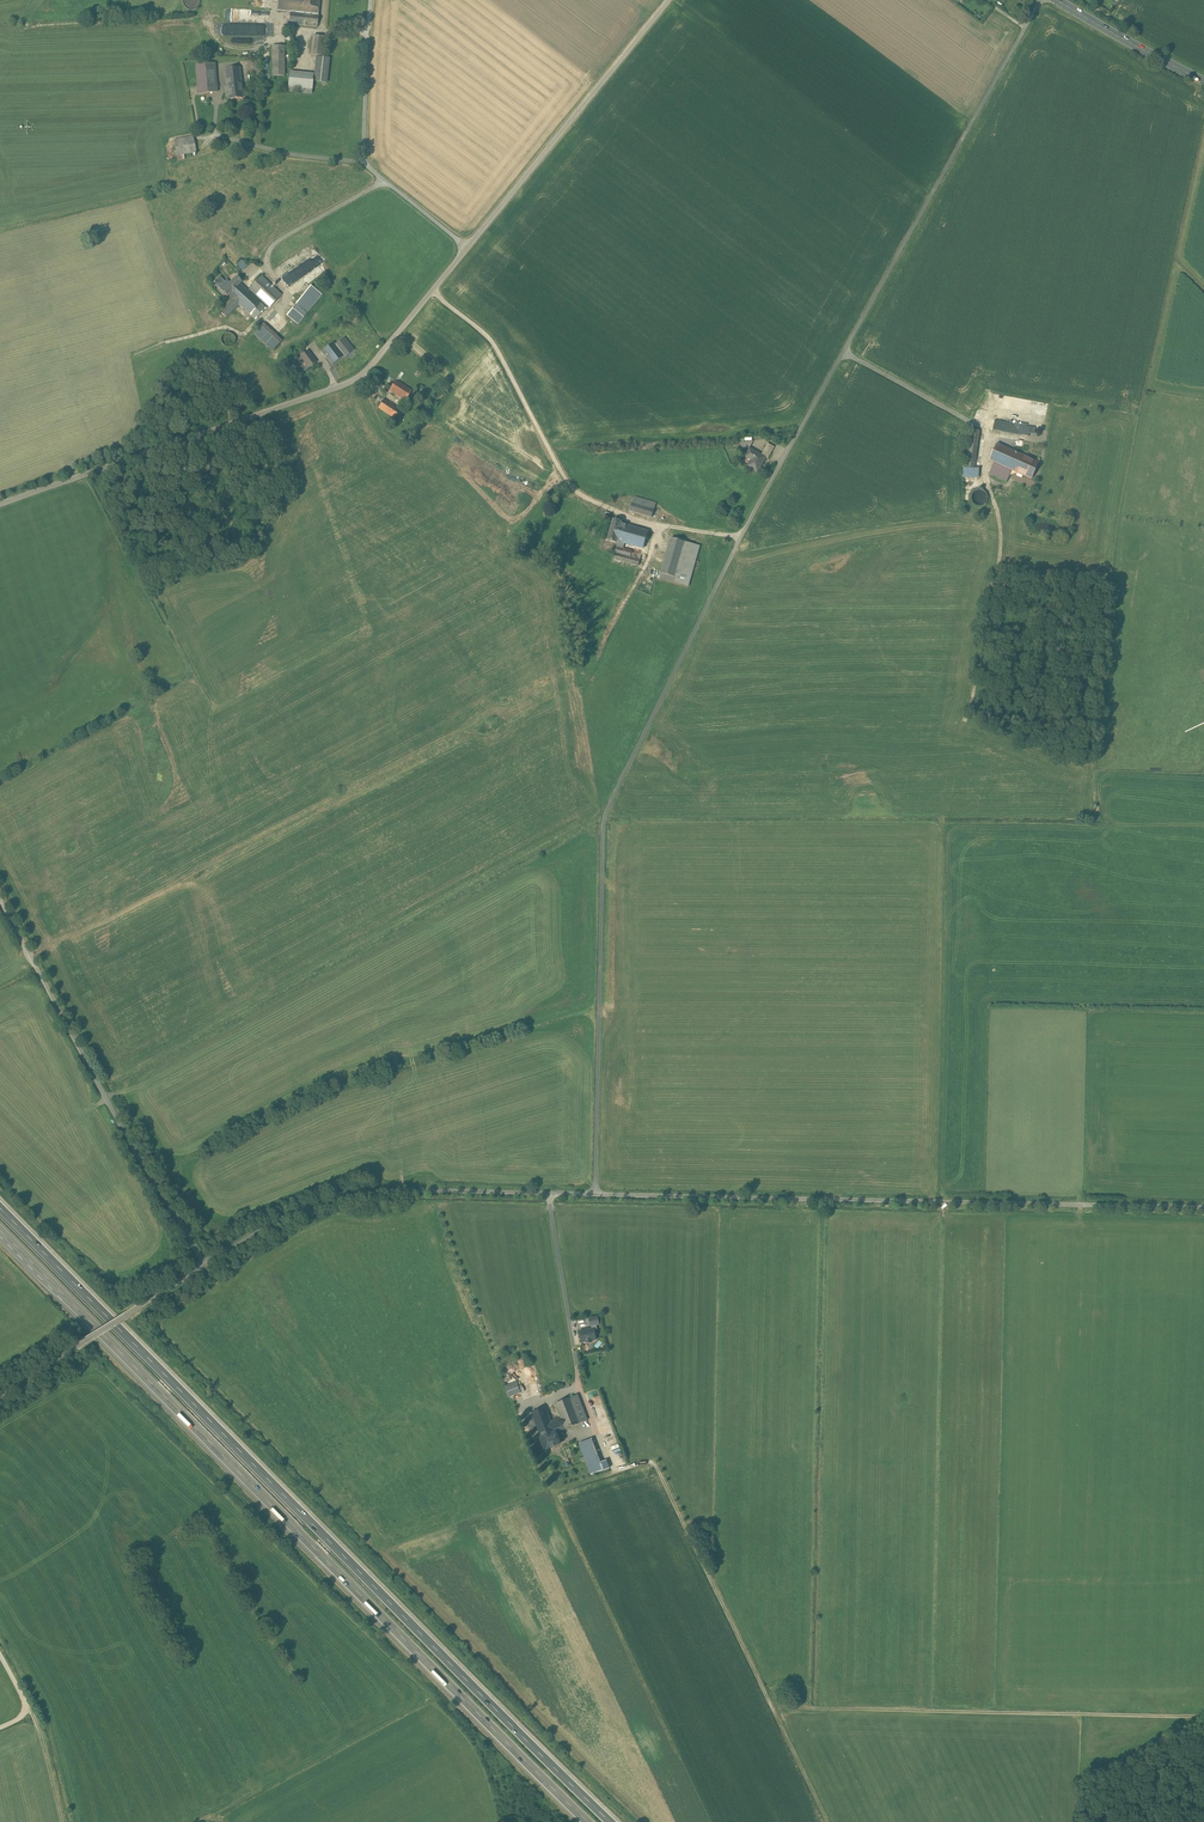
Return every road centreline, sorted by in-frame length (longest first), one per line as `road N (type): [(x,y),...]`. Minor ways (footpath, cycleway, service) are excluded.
road 1 (unclassified): [(1043,0),(752,514),(605,814),(595,1194)]
road 2 (motorway): [(611,1821),(0,1208)]
road 3 (motorway): [(0,1231),(584,1821)]
road 4 (track): [(1203,1716),(772,1706),(655,1465),(618,1469)]
road 5 (unclassified): [(595,1194),(1203,1206)]
road 6 (unclassified): [(0,504),(358,380),(467,248)]
road 7 (unclassified): [(0,898),(206,1265)]
road 8 (unclassified): [(206,1265),(301,1210),(342,1198),(415,1190),(595,1194)]
road 9 (unclassified): [(467,248),(667,0)]
road 10 (unclassified): [(370,0),(365,162),(467,248)]
road 11 (unclassified): [(37,1372),(206,1265)]
road 12 (secondary): [(1058,0),(1203,81)]
road 13 (track): [(772,1706),(829,1821)]
road 14 (track): [(61,1821),(27,1706)]

